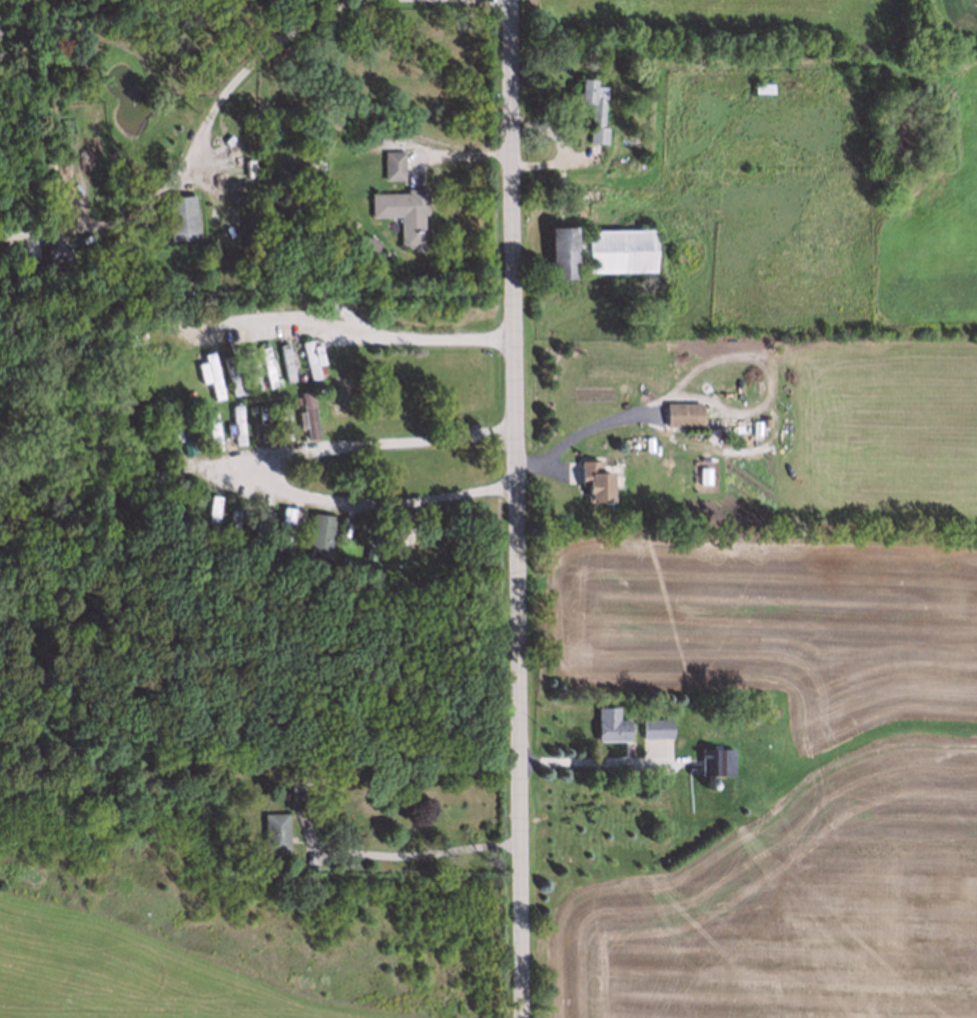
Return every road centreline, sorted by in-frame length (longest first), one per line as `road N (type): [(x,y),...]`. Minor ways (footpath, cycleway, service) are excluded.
road 1 (tertiary): [(502,0),(522,1017)]

